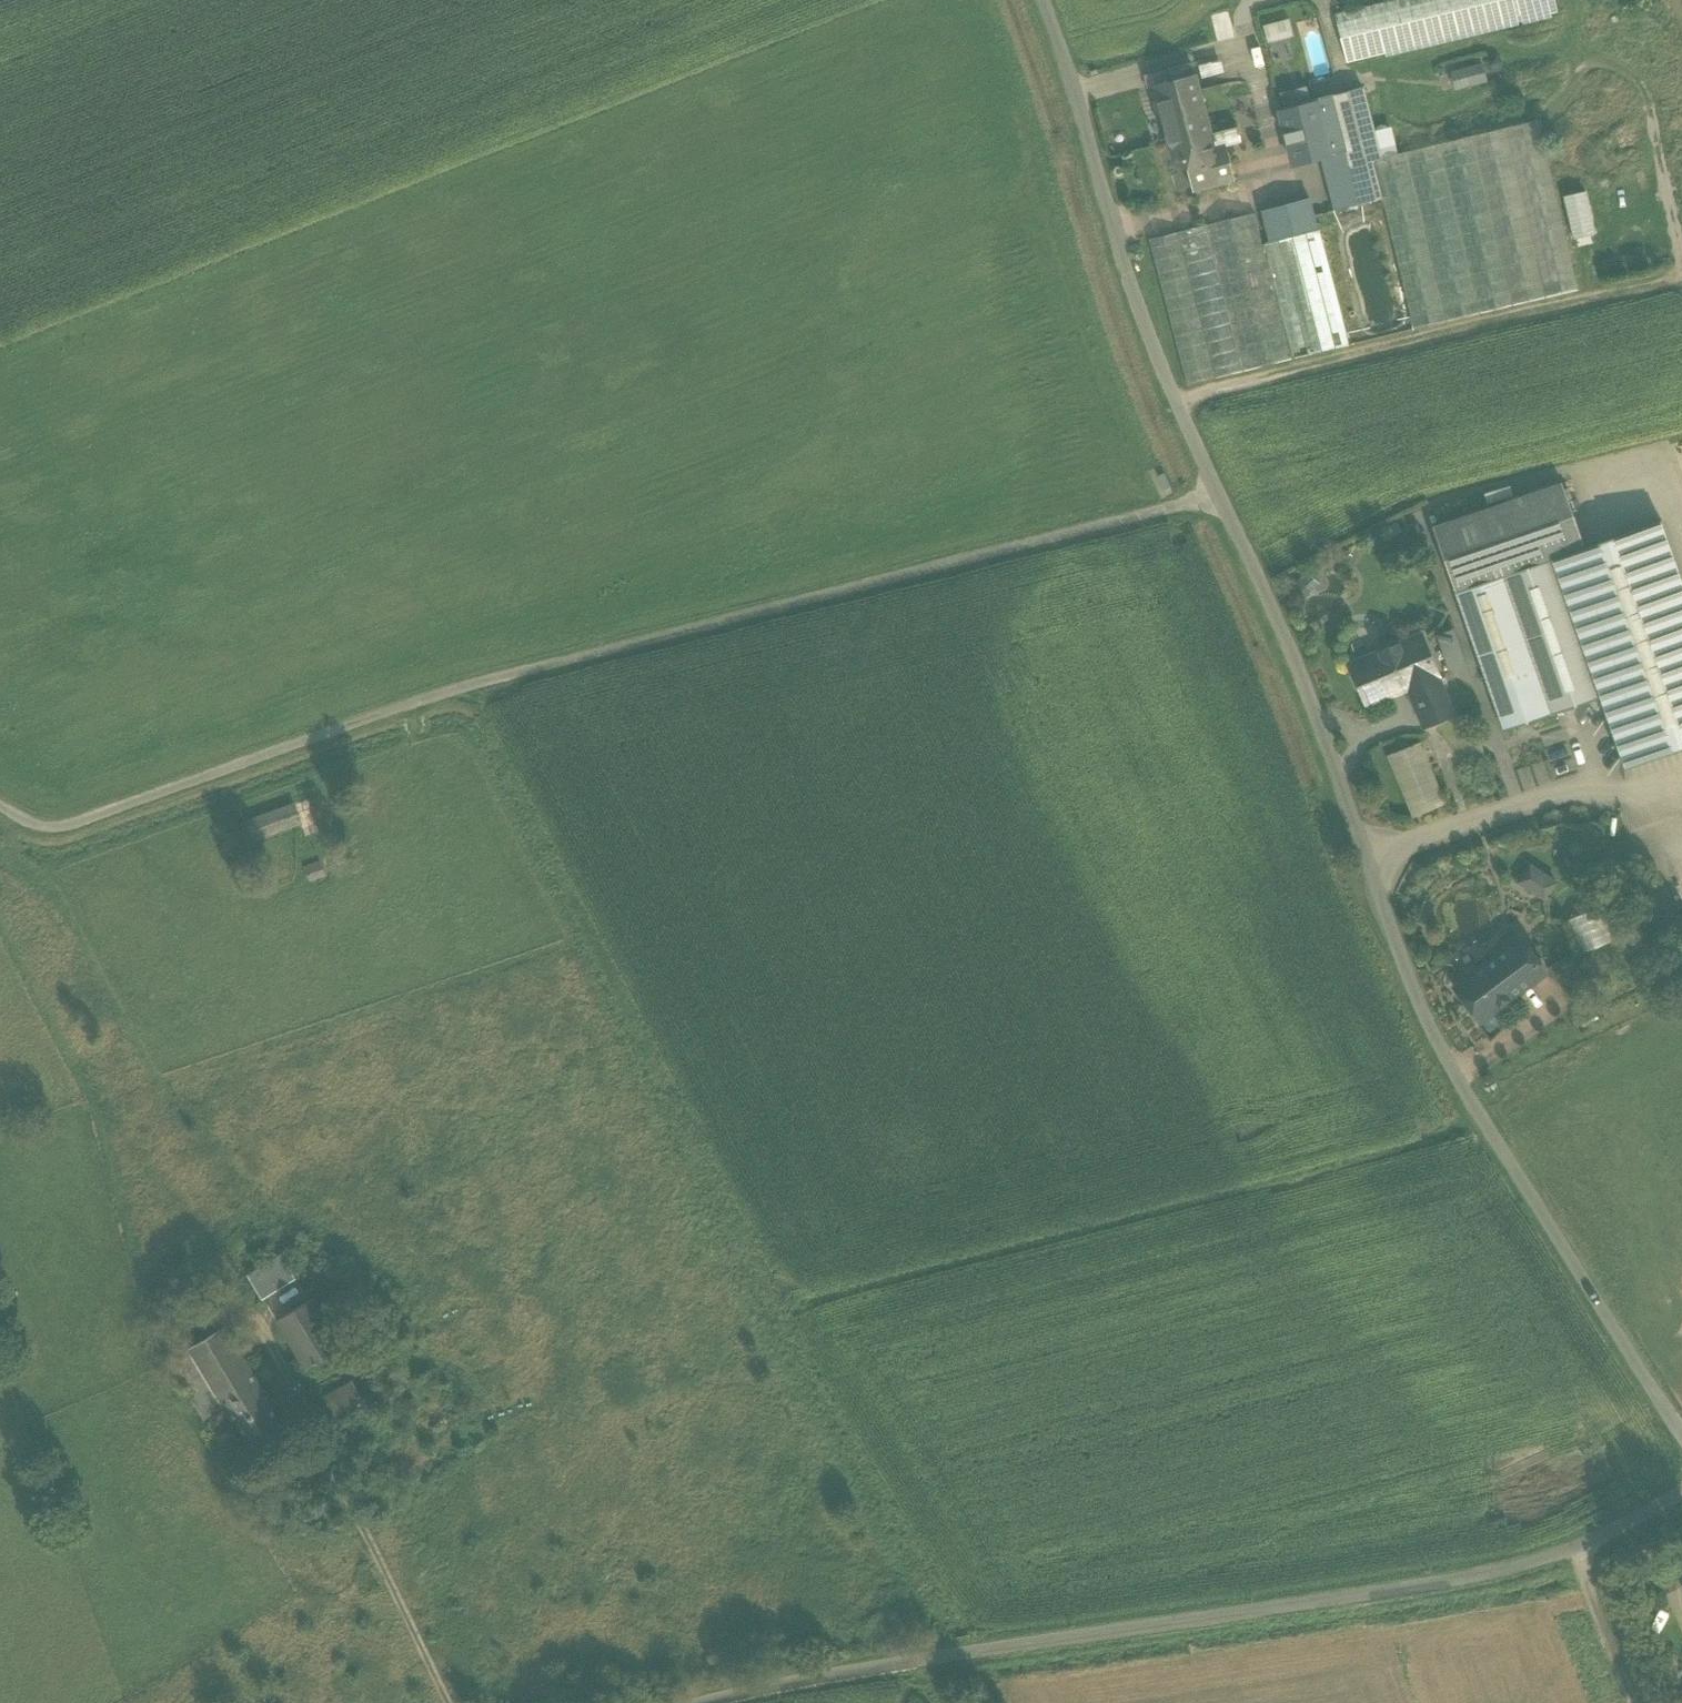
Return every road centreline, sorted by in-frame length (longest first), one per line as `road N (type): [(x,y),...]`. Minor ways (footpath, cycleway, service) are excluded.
road 1 (residential): [(1681,1437),(1429,1034),(1294,666),(1127,285),(1071,67),(1042,0)]
road 2 (track): [(1217,490),(456,689),(65,827),(41,826),(0,807)]
road 3 (unclassified): [(1681,1490),(1639,1517),(1515,1568),(955,1655),(703,1702)]
road 4 (track): [(275,1350),(449,1702)]
road 5 (track): [(1634,1702),(1570,1548)]

